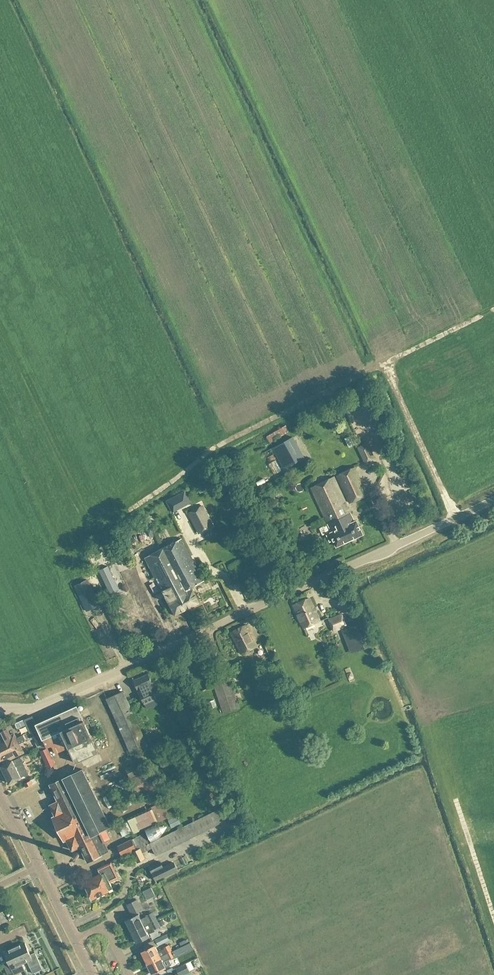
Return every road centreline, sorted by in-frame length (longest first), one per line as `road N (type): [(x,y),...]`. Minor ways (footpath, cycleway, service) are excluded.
road 1 (tertiary): [(0,710),(40,706),(493,501)]
road 2 (track): [(493,312),(219,446),(128,512)]

